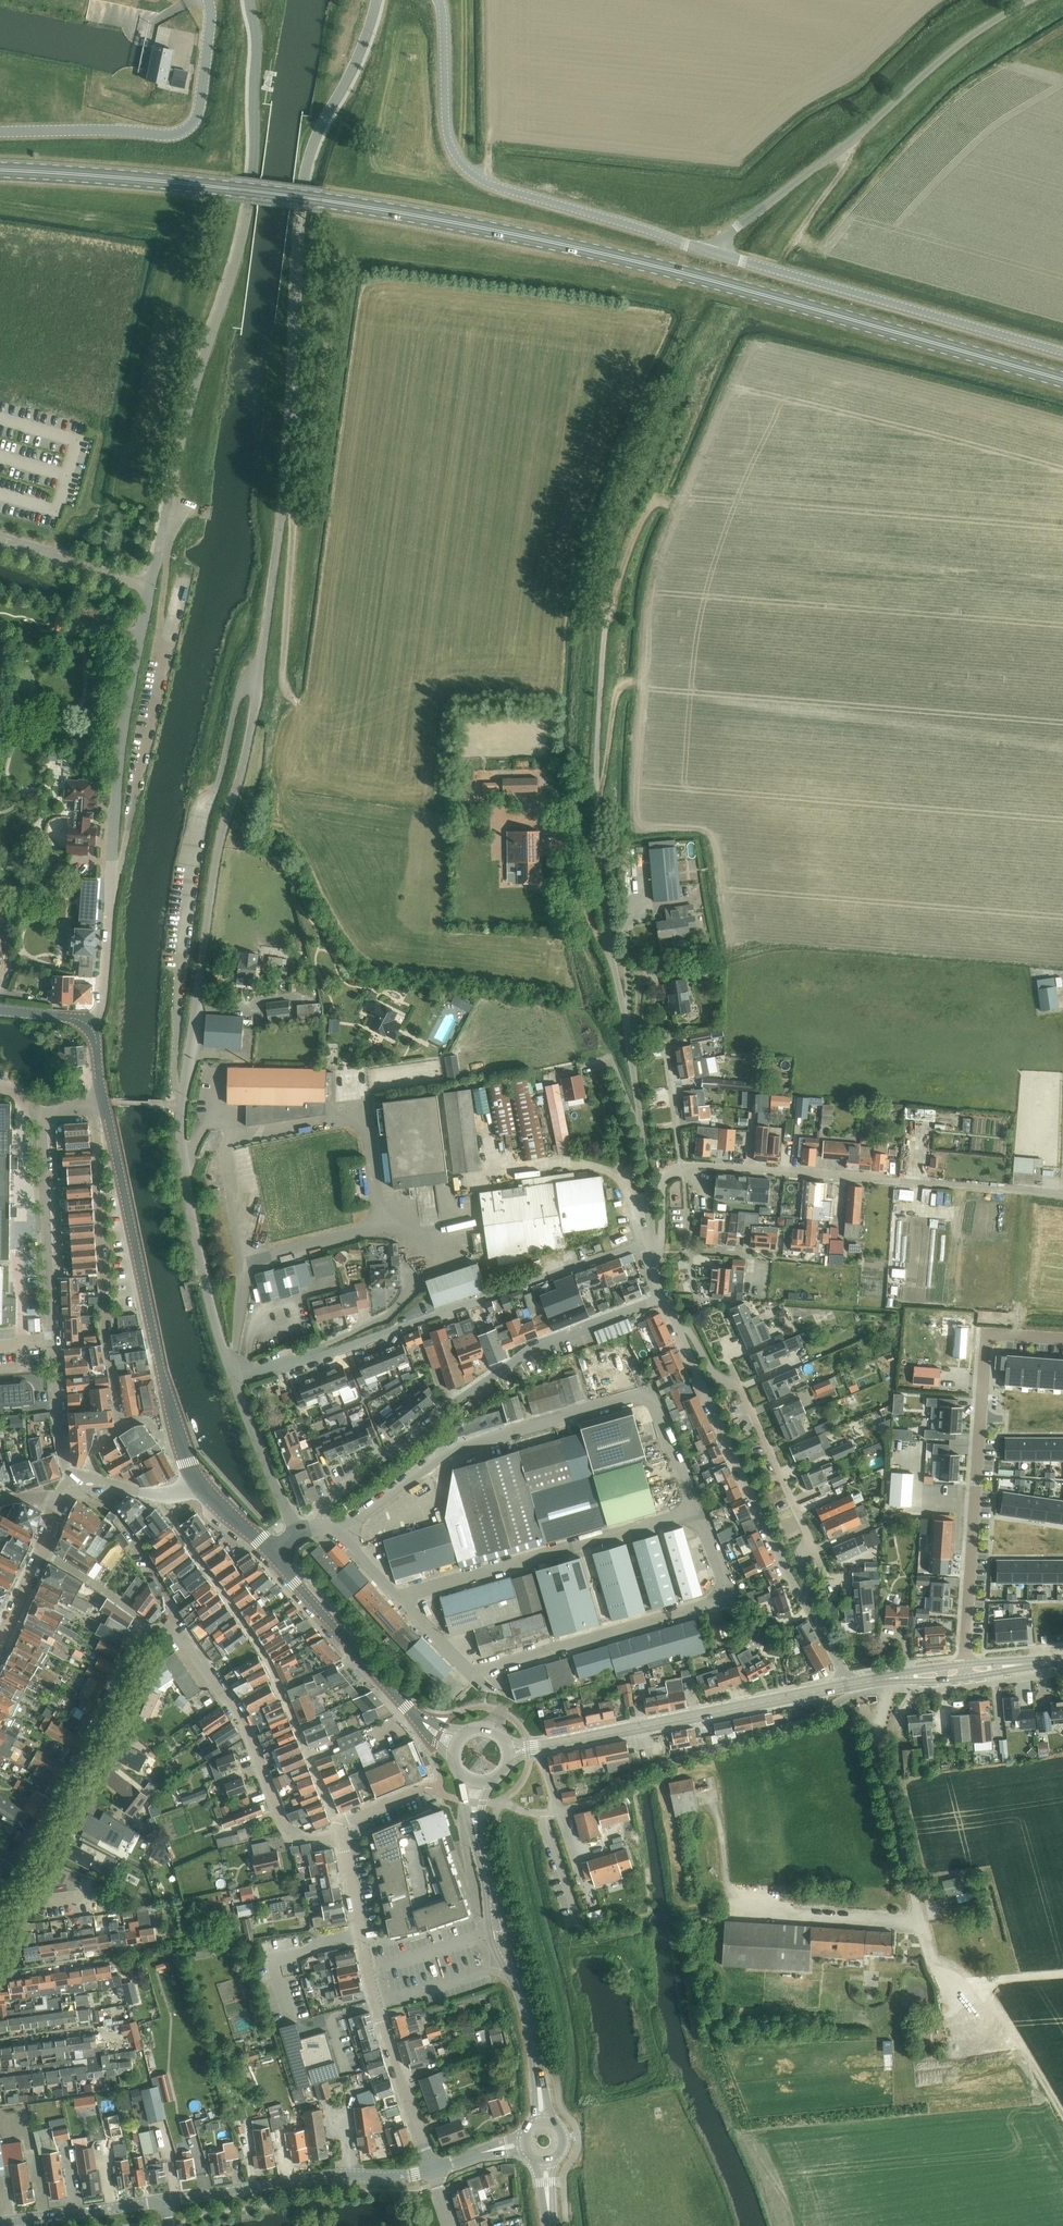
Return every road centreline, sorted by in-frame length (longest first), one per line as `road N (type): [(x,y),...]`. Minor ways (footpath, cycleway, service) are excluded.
road 1 (unclassified): [(235,1381),(188,1199),(184,1092),(216,858),(251,726),(280,525),(303,184),(377,0)]
road 2 (track): [(1062,422),(764,346),(742,356),(650,581),(633,825),(642,832),(707,831),(729,954)]
road 3 (primary): [(1062,380),(659,267),(321,201)]
road 4 (unclassified): [(653,1240),(598,844),(606,607)]
road 5 (unclassified): [(151,585),(188,410),(249,205),(257,50),(249,0)]
road 6 (unclassified): [(337,1532),(450,1449),(644,1396),(655,1404),(696,1508)]
road 7 (unclassified): [(89,1027),(101,1004),(121,743),(151,585)]
road 8 (residential): [(235,1381),(653,1240)]
road 9 (unclassified): [(714,253),(470,172),(446,131),(440,0)]
road 10 (residential): [(323,1527),(331,1499),(521,1356),(664,1296)]
road 11 (unclassified): [(1029,0),(966,40),(714,253)]
road 12 (secondary): [(199,1484),(161,1371),(106,1103)]
road 13 (residential): [(337,1822),(270,1666),(158,1494)]
road 14 (unclassified): [(47,1119),(53,1340),(62,1448),(74,1485)]
road 15 (residential): [(1017,1336),(986,1333),(966,1664)]
road 16 (unclassified): [(1062,352),(714,253)]
road 17 (unclassified): [(696,1508),(723,1576),(715,1601),(470,1673)]
road 18 (residential): [(431,2169),(376,2004),(340,1832)]
road 19 (residential): [(811,1613),(672,1314)]
road 20 (secondary): [(527,1749),(849,1685)]
road 21 (residential): [(0,1921),(146,1627)]
road 22 (primary): [(0,170),(321,201)]
road 23 (unclassified): [(209,0),(200,107),(190,127),(171,135),(0,132)]
road 24 (residential): [(340,1832),(293,1834),(233,1708),(177,1633),(146,1627)]
road 25 (unclassified): [(402,1603),(418,1591),(696,1508)]
road 26 (tertiary): [(165,2200),(431,2169)]
road 27 (residential): [(898,1181),(682,1169)]
road 28 (secondary): [(414,1715),(273,1558)]
road 29 (track): [(282,501),(293,511),(283,679),(296,702)]
road 30 (track): [(625,1016),(599,985),(584,947),(564,850)]
road 31 (track): [(1062,1974),(952,1981),(933,1963),(921,1924)]
road 32 (residential): [(810,1543),(740,1383)]
road 33 (tertiary): [(0,2224),(165,2200)]
road 34 (residential): [(298,1533),(235,1381)]
road 35 (track): [(239,846),(259,758),(258,688)]
road 36 (track): [(1062,2114),(986,2000),(982,1980)]
road 37 (unclassified): [(151,585),(0,543)]
road 38 (track): [(852,140),(838,177),(777,271)]
road 39 (residential): [(59,1504),(0,1643)]
road 40 (track): [(597,806),(614,698),(624,685),(640,684)]
road 41 (track): [(606,607),(636,528),(651,507),(678,503)]
road 42 (tertiary): [(488,1879),(492,1942),(521,1991)]

